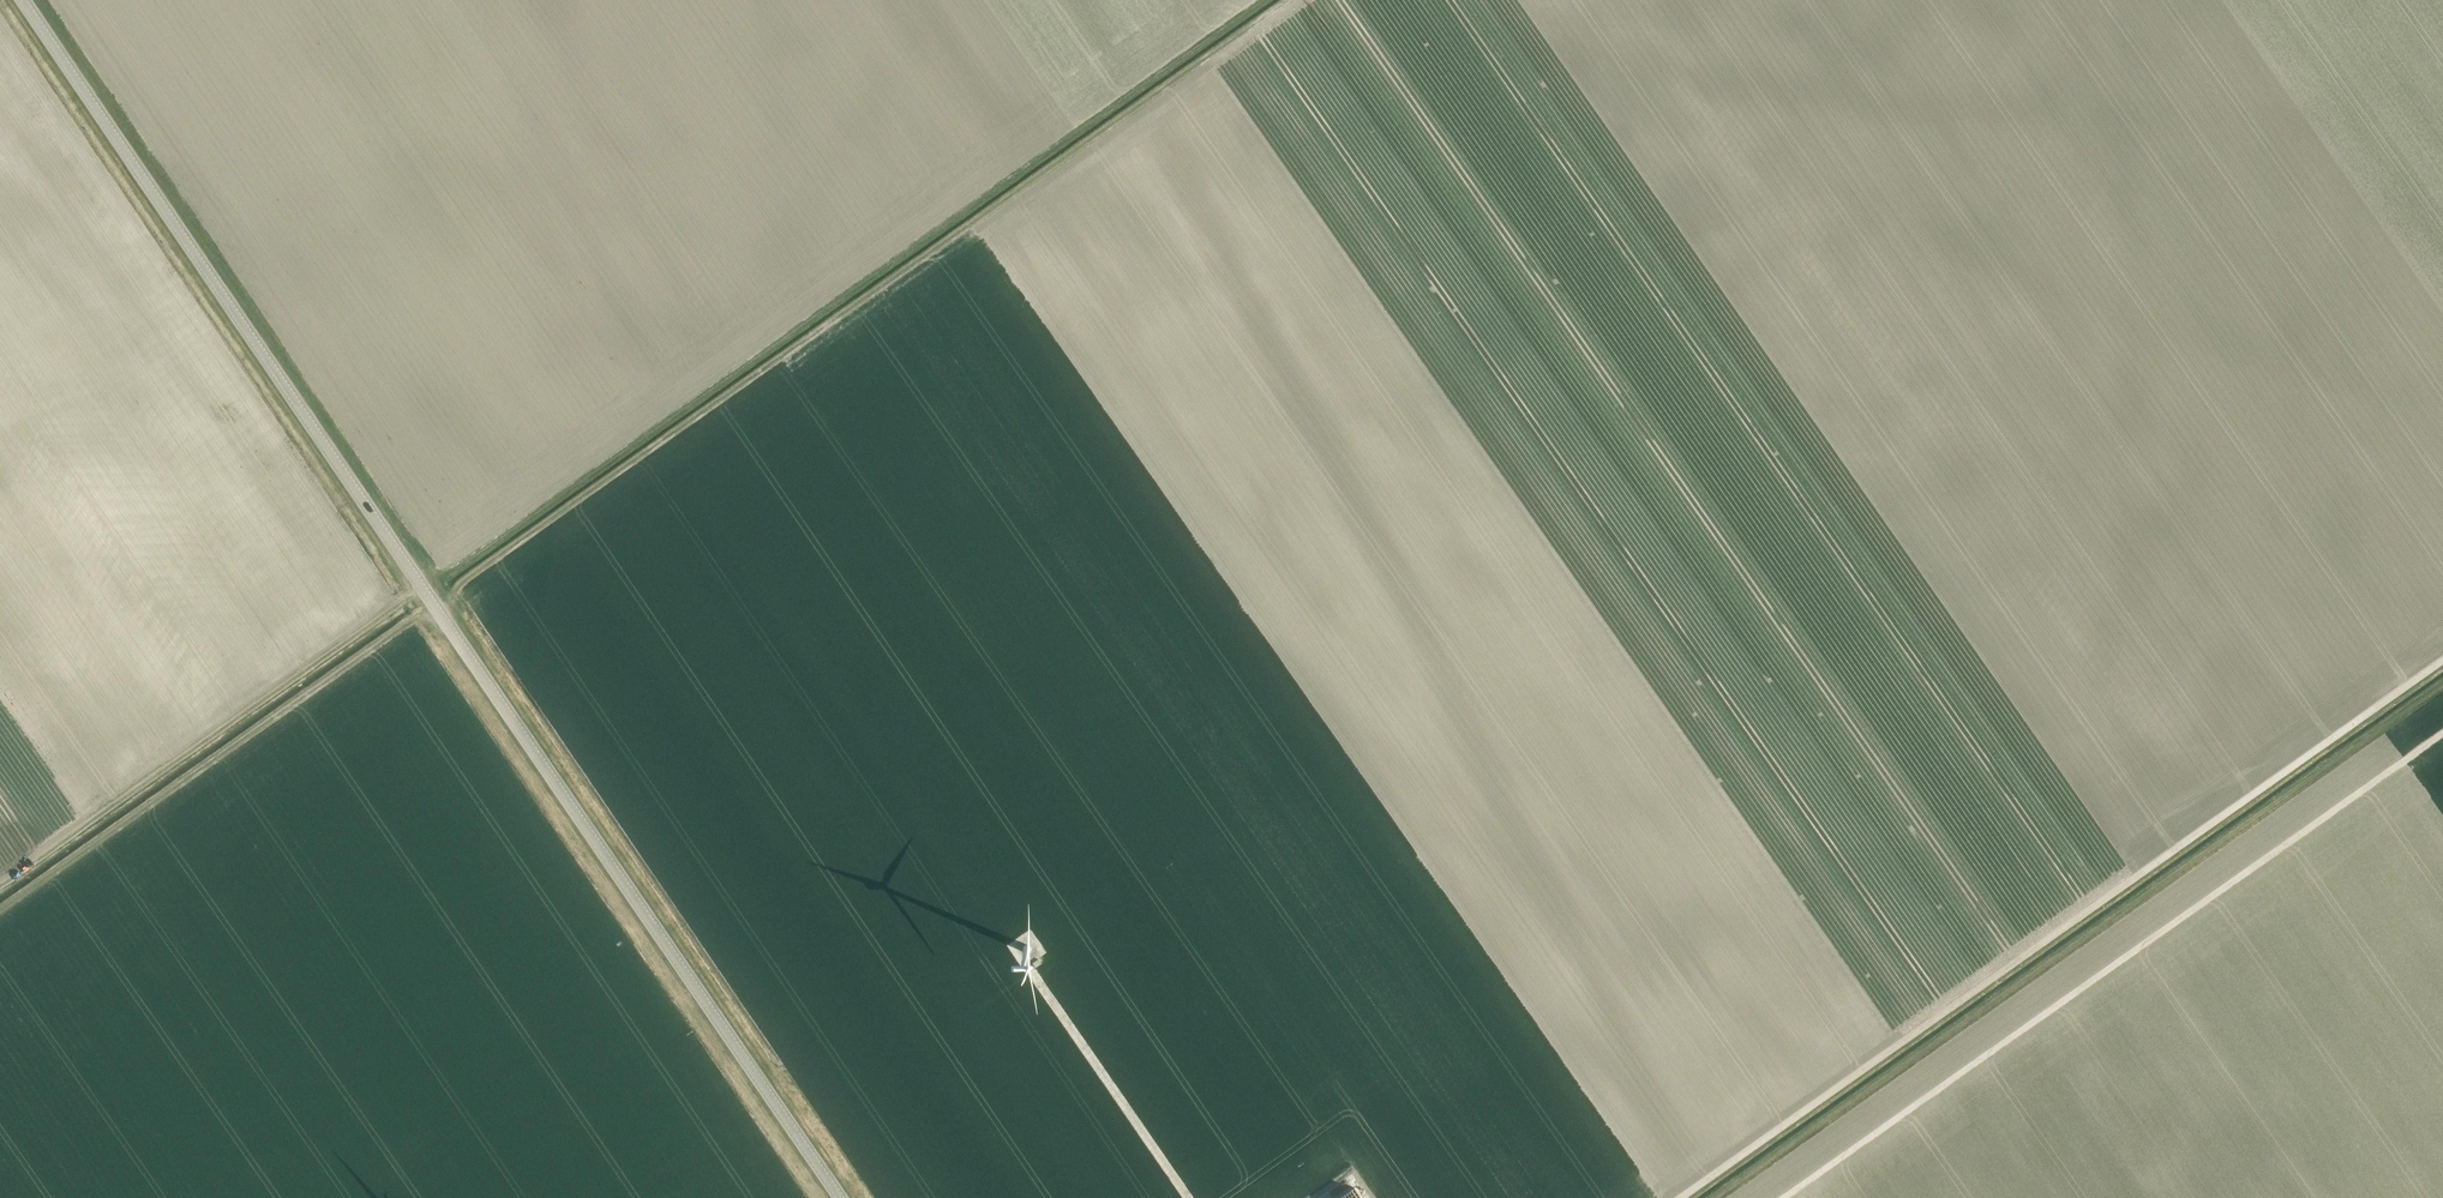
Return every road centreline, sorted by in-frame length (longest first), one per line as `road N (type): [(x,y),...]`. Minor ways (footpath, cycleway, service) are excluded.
road 1 (tertiary): [(838,1197),(34,0)]

